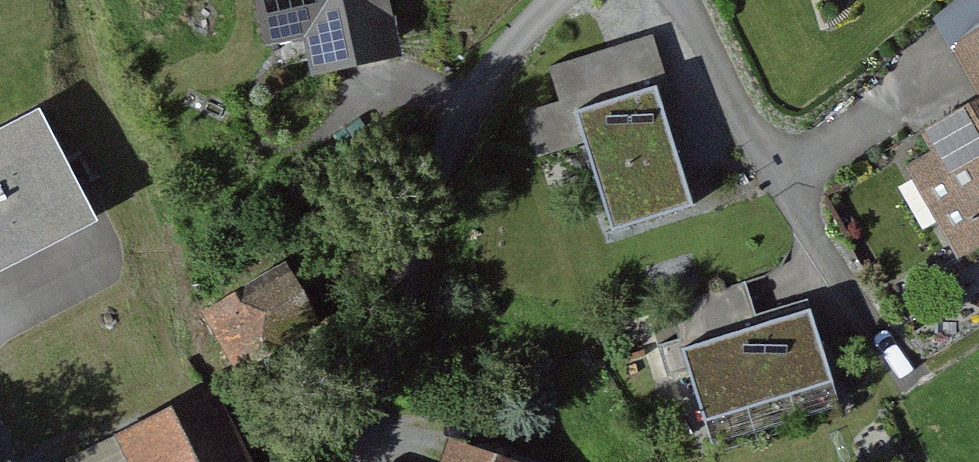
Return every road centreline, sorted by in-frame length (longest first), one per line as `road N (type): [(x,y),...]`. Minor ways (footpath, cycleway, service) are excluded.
road 1 (residential): [(348,461),(455,127),(502,47),(550,0)]
road 2 (track): [(88,0),(196,358),(227,389),(265,461)]

